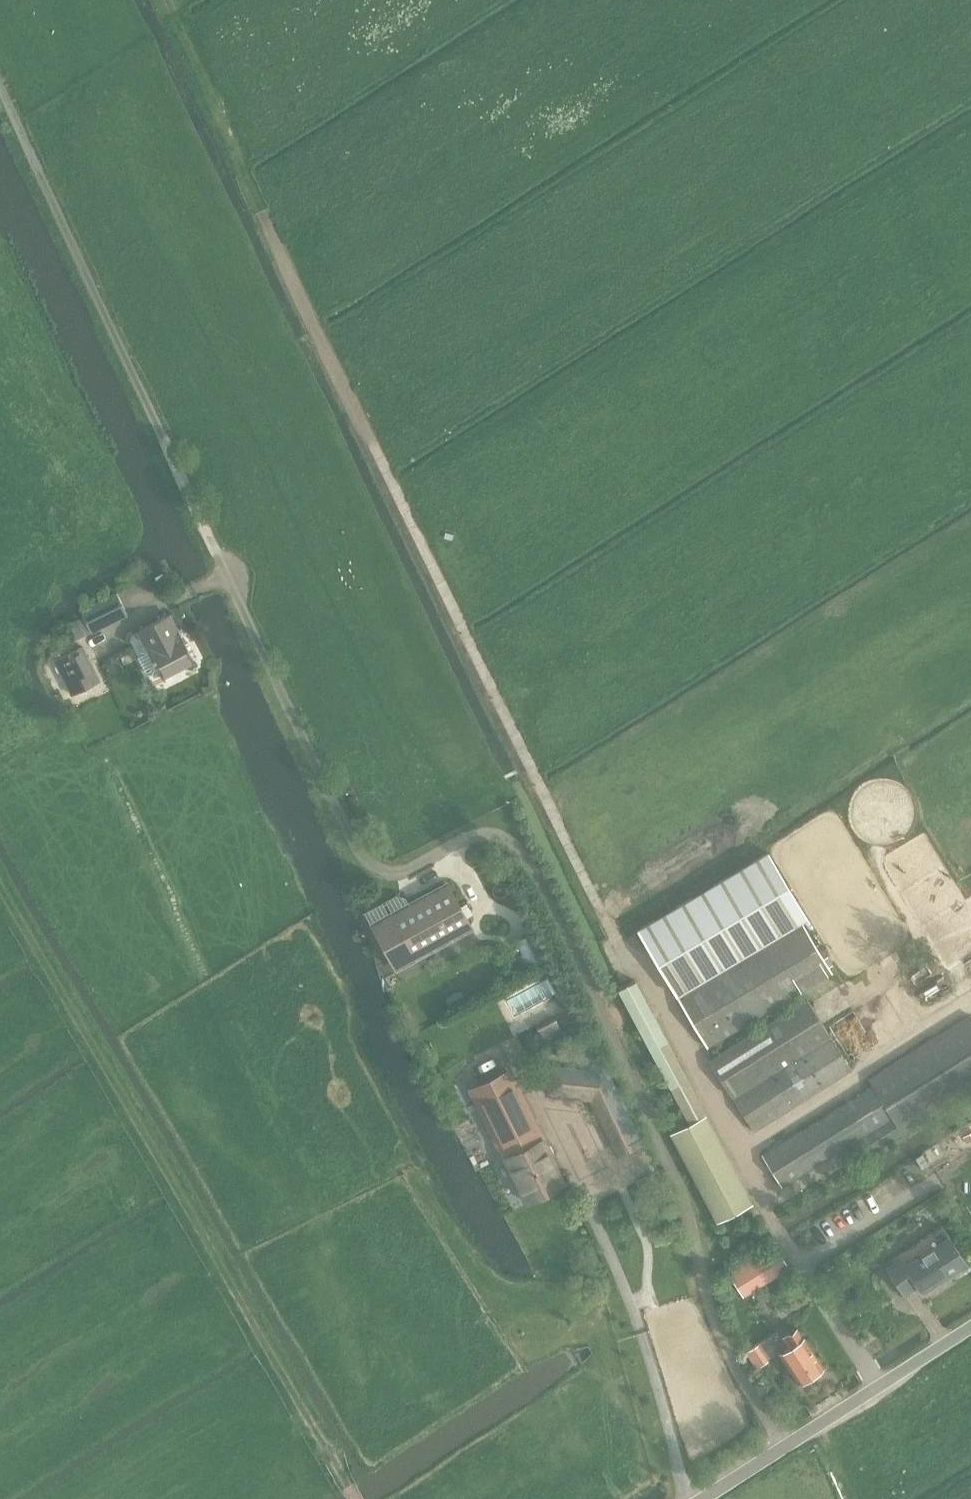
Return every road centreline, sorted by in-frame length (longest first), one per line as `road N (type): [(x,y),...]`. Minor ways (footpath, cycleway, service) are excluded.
road 1 (unclassified): [(694,1498),(970,1323)]

